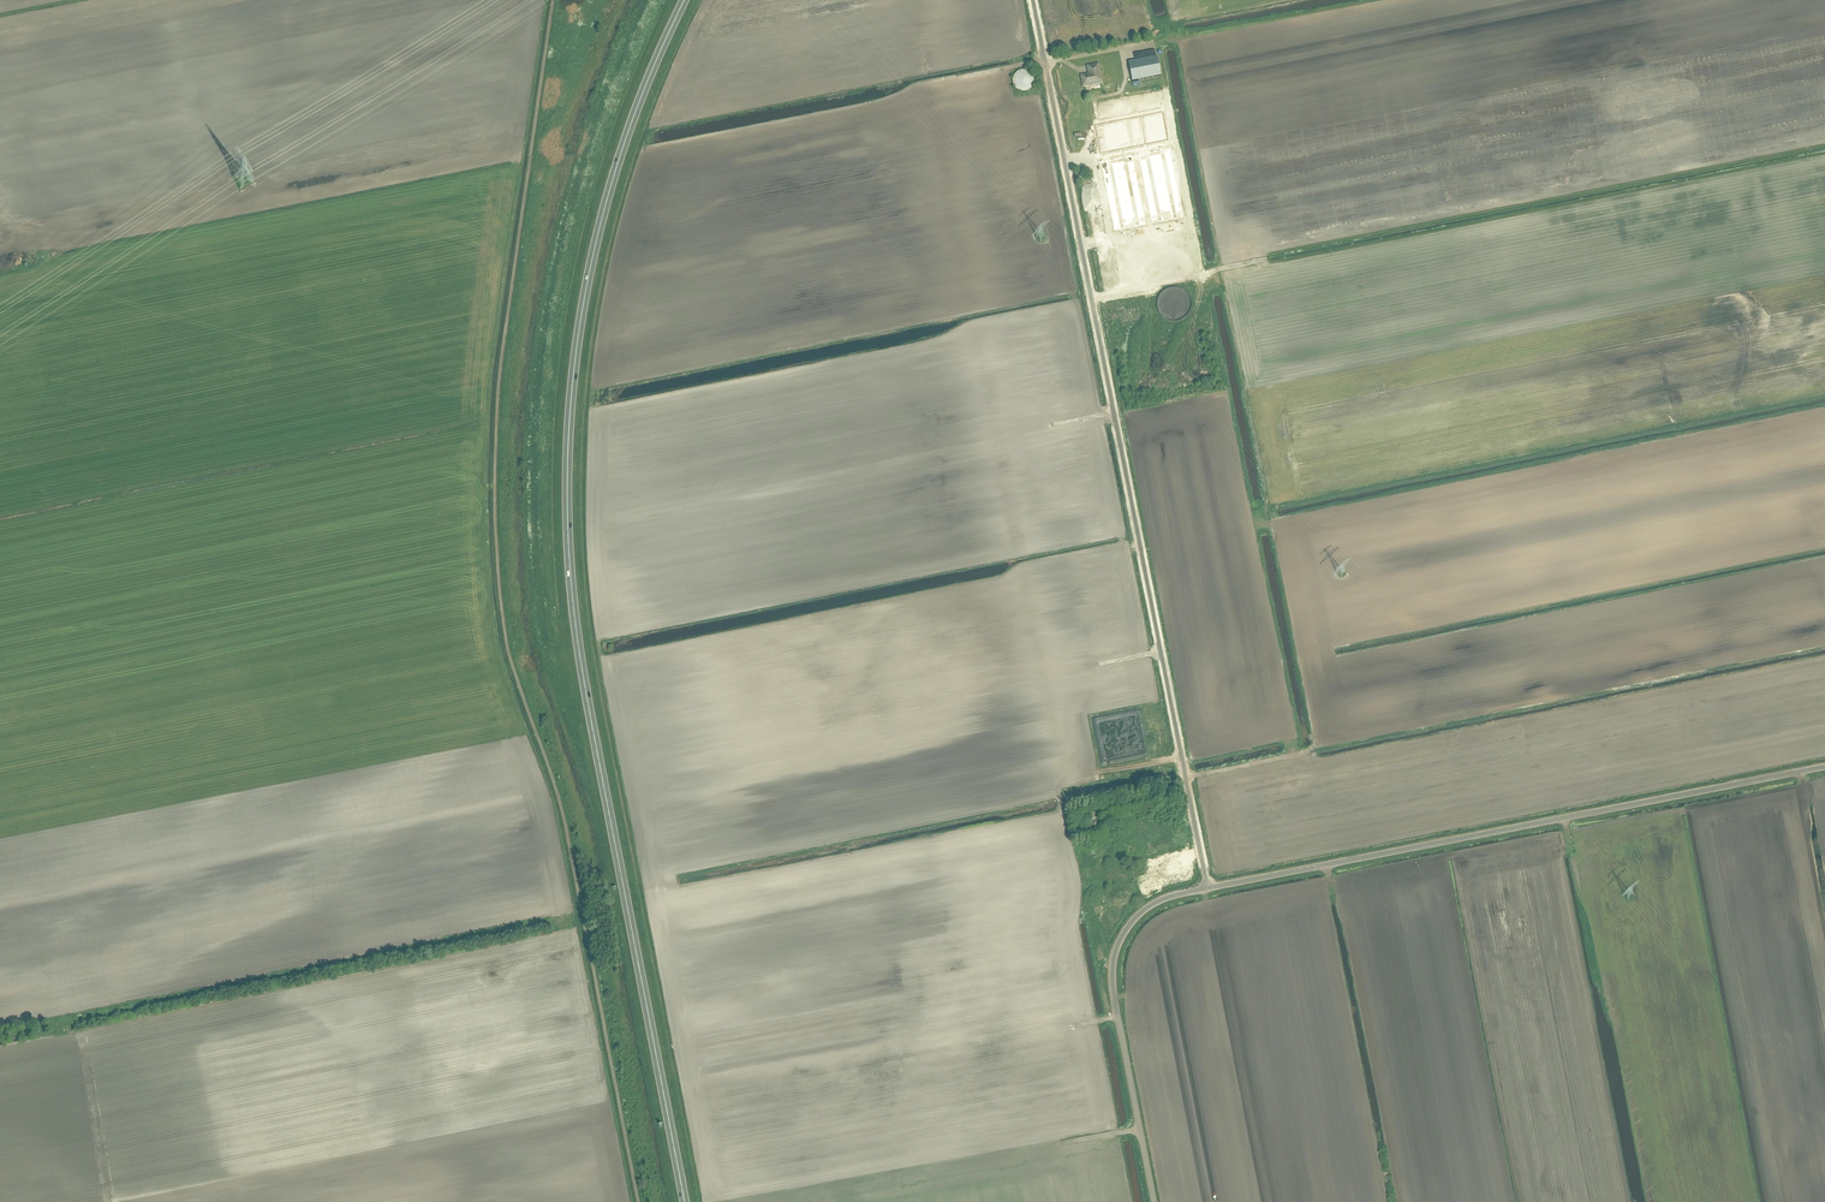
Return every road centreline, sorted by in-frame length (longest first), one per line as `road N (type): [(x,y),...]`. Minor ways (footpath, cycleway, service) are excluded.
road 1 (track): [(554,0),(503,345),(492,507),(508,655),(559,806),(580,915),(0,1035)]
road 2 (trunk): [(684,1201),(588,705),(567,501),(570,406),(591,266),(628,131),(685,0)]
road 3 (unclassified): [(1207,887),(1033,0)]
road 4 (unclassified): [(1207,887),(1824,766)]
road 5 (unclassified): [(1154,1201),(1113,957),(1146,908),(1207,887)]

